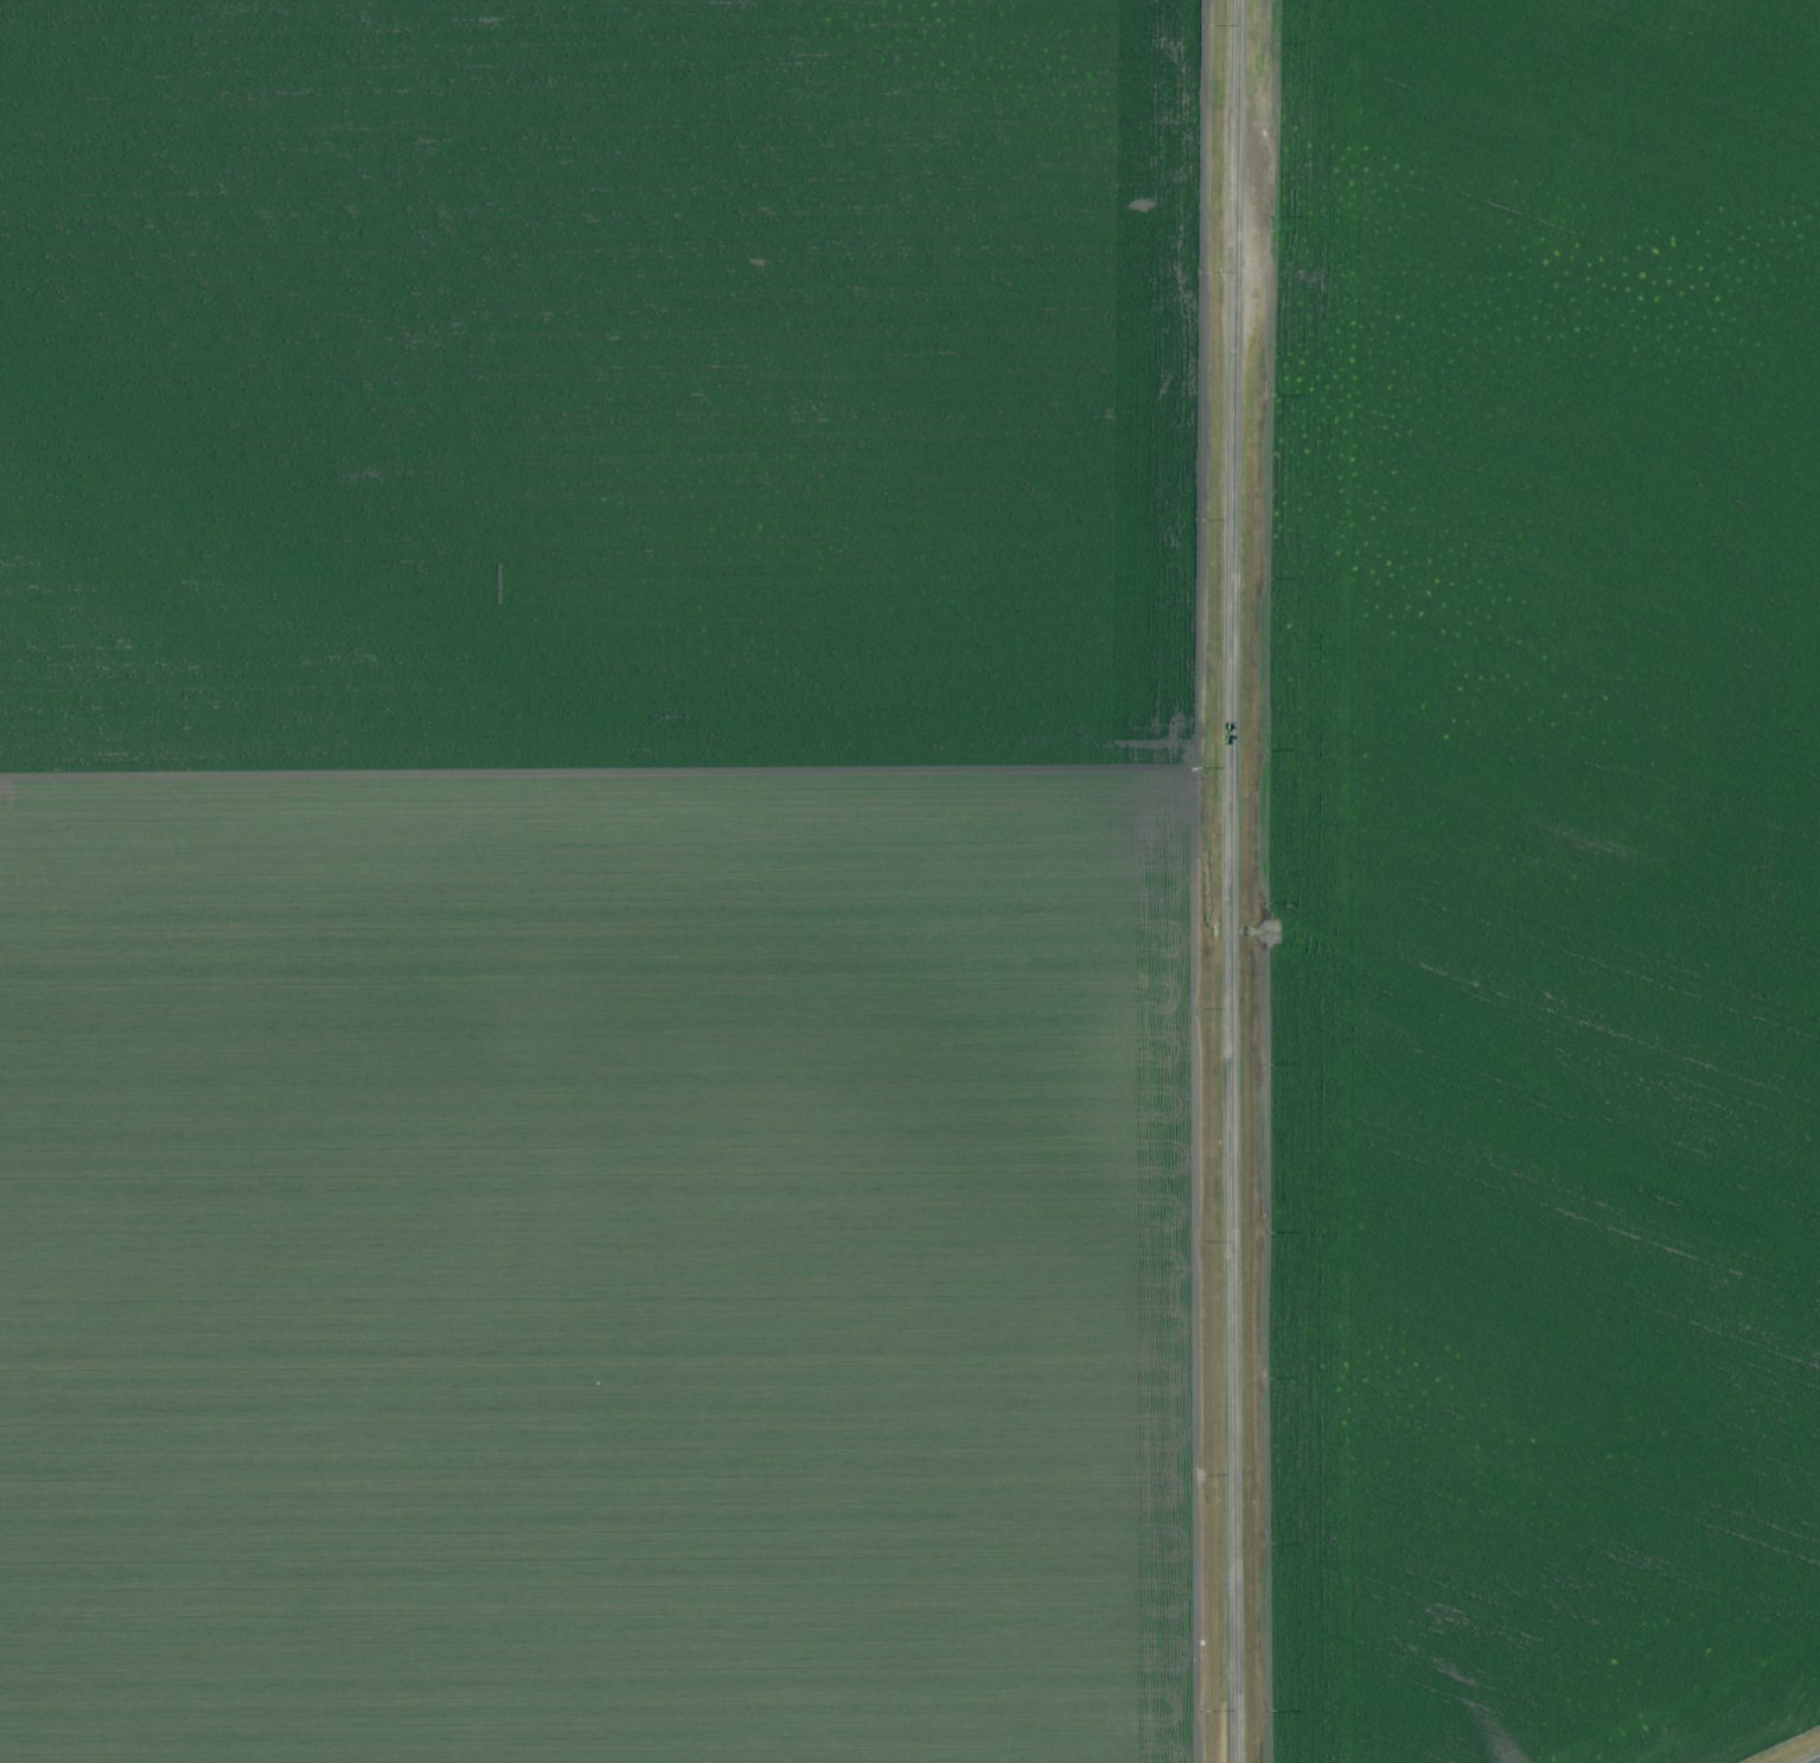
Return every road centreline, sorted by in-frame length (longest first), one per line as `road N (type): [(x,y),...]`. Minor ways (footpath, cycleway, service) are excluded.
road 1 (secondary): [(1240,0),(1233,1762)]

